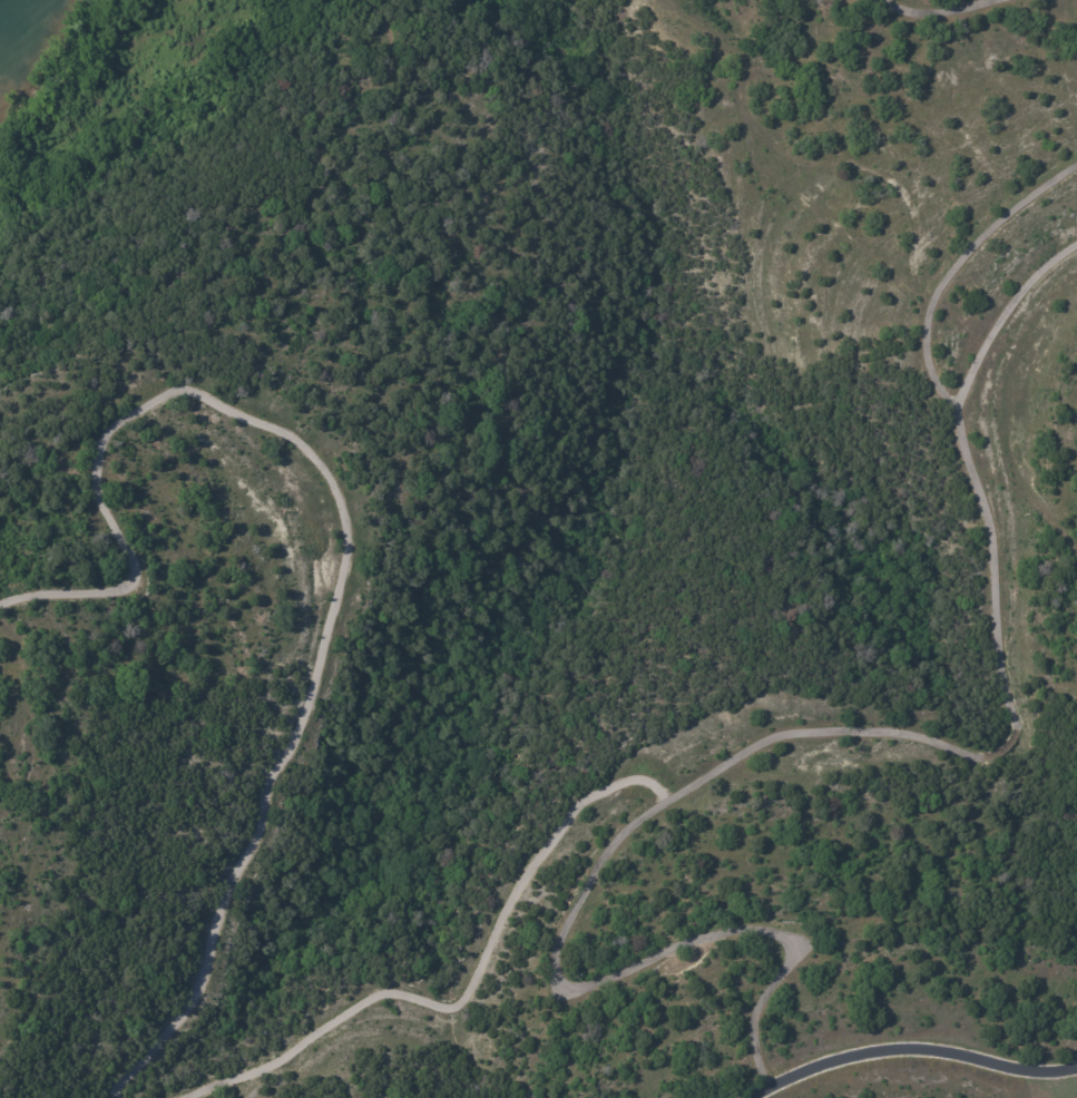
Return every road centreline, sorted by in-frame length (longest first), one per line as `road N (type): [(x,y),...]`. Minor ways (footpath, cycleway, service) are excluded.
road 1 (track): [(1076,244),(1025,285),(961,383),(954,410),(989,536),(995,669),(1014,737),(1008,751),(971,759),(869,734),(782,736),(733,758),(648,817),(605,859),(564,928),(547,973),(559,996),(697,933),(784,941),(785,965),(746,1021),(762,1094)]

